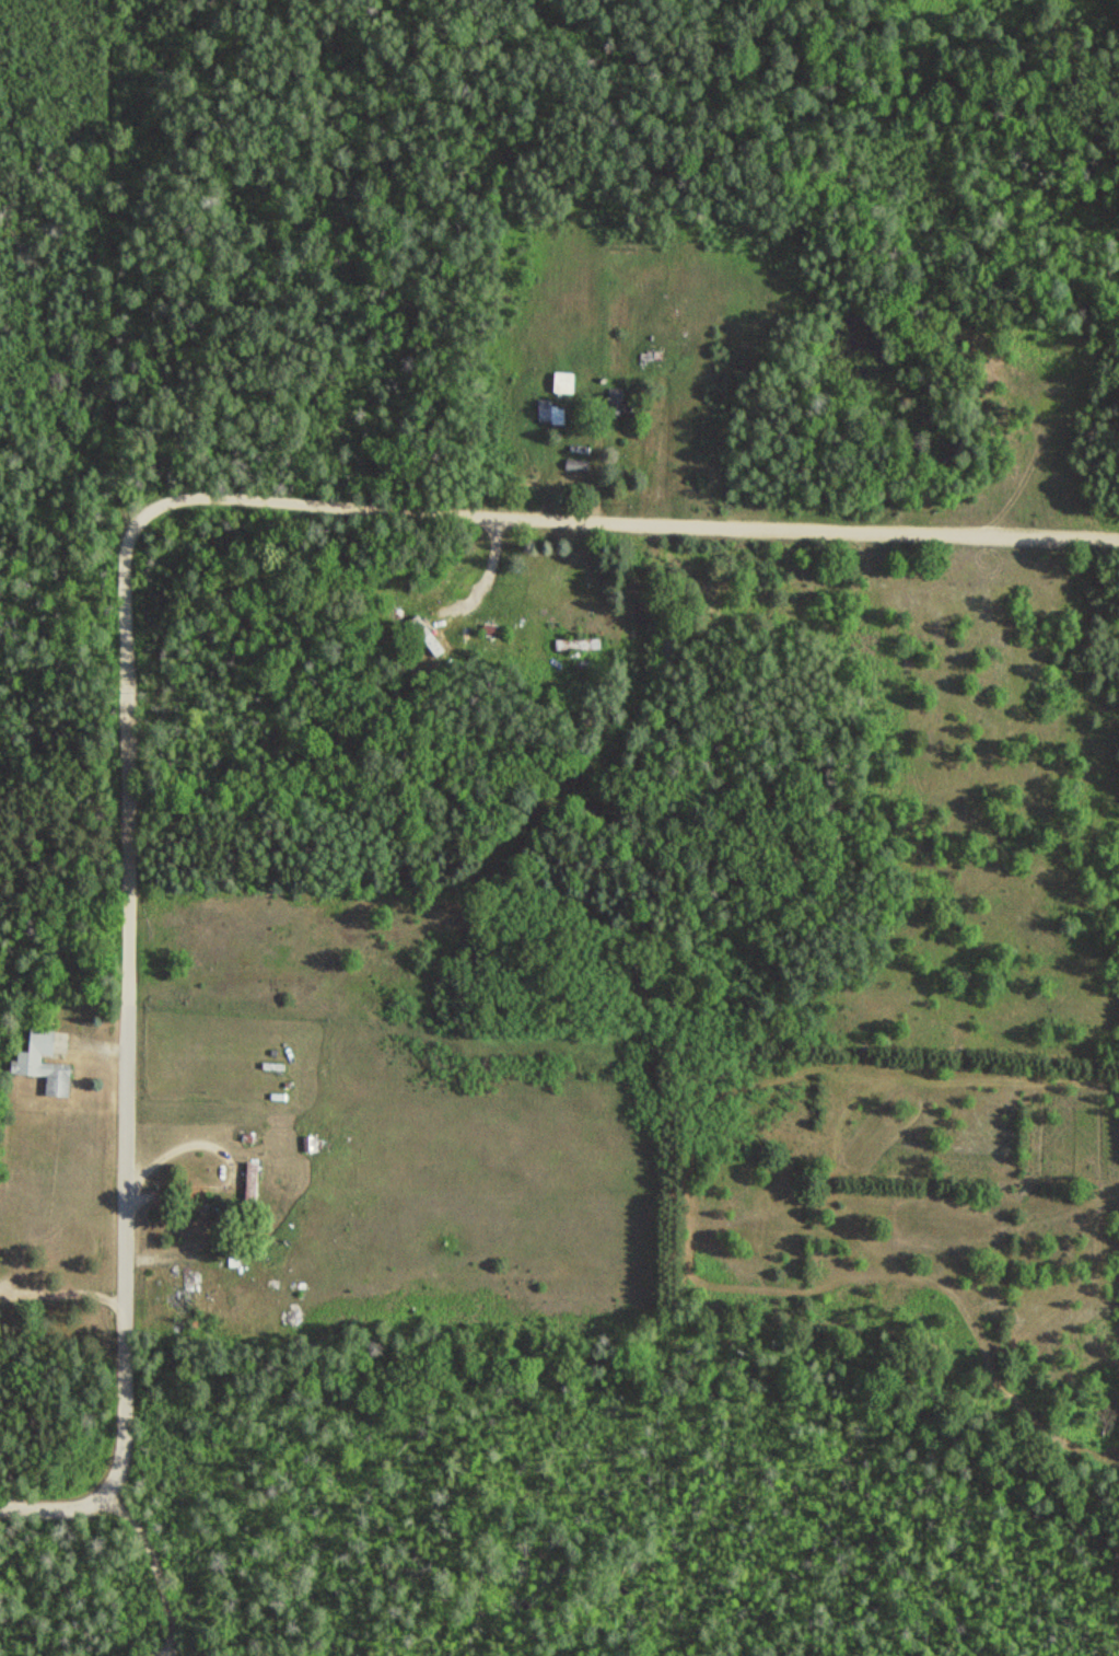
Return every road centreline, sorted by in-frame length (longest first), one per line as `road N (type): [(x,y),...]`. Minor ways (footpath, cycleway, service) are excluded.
road 1 (residential): [(124,564),(138,518),(177,500),(625,526),(1118,540)]
road 2 (residential): [(0,1513),(82,1515),(108,1499),(119,1470),(126,1005)]
road 3 (track): [(138,518),(115,486),(112,452),(112,0)]
road 4 (residential): [(126,1005),(124,564)]

